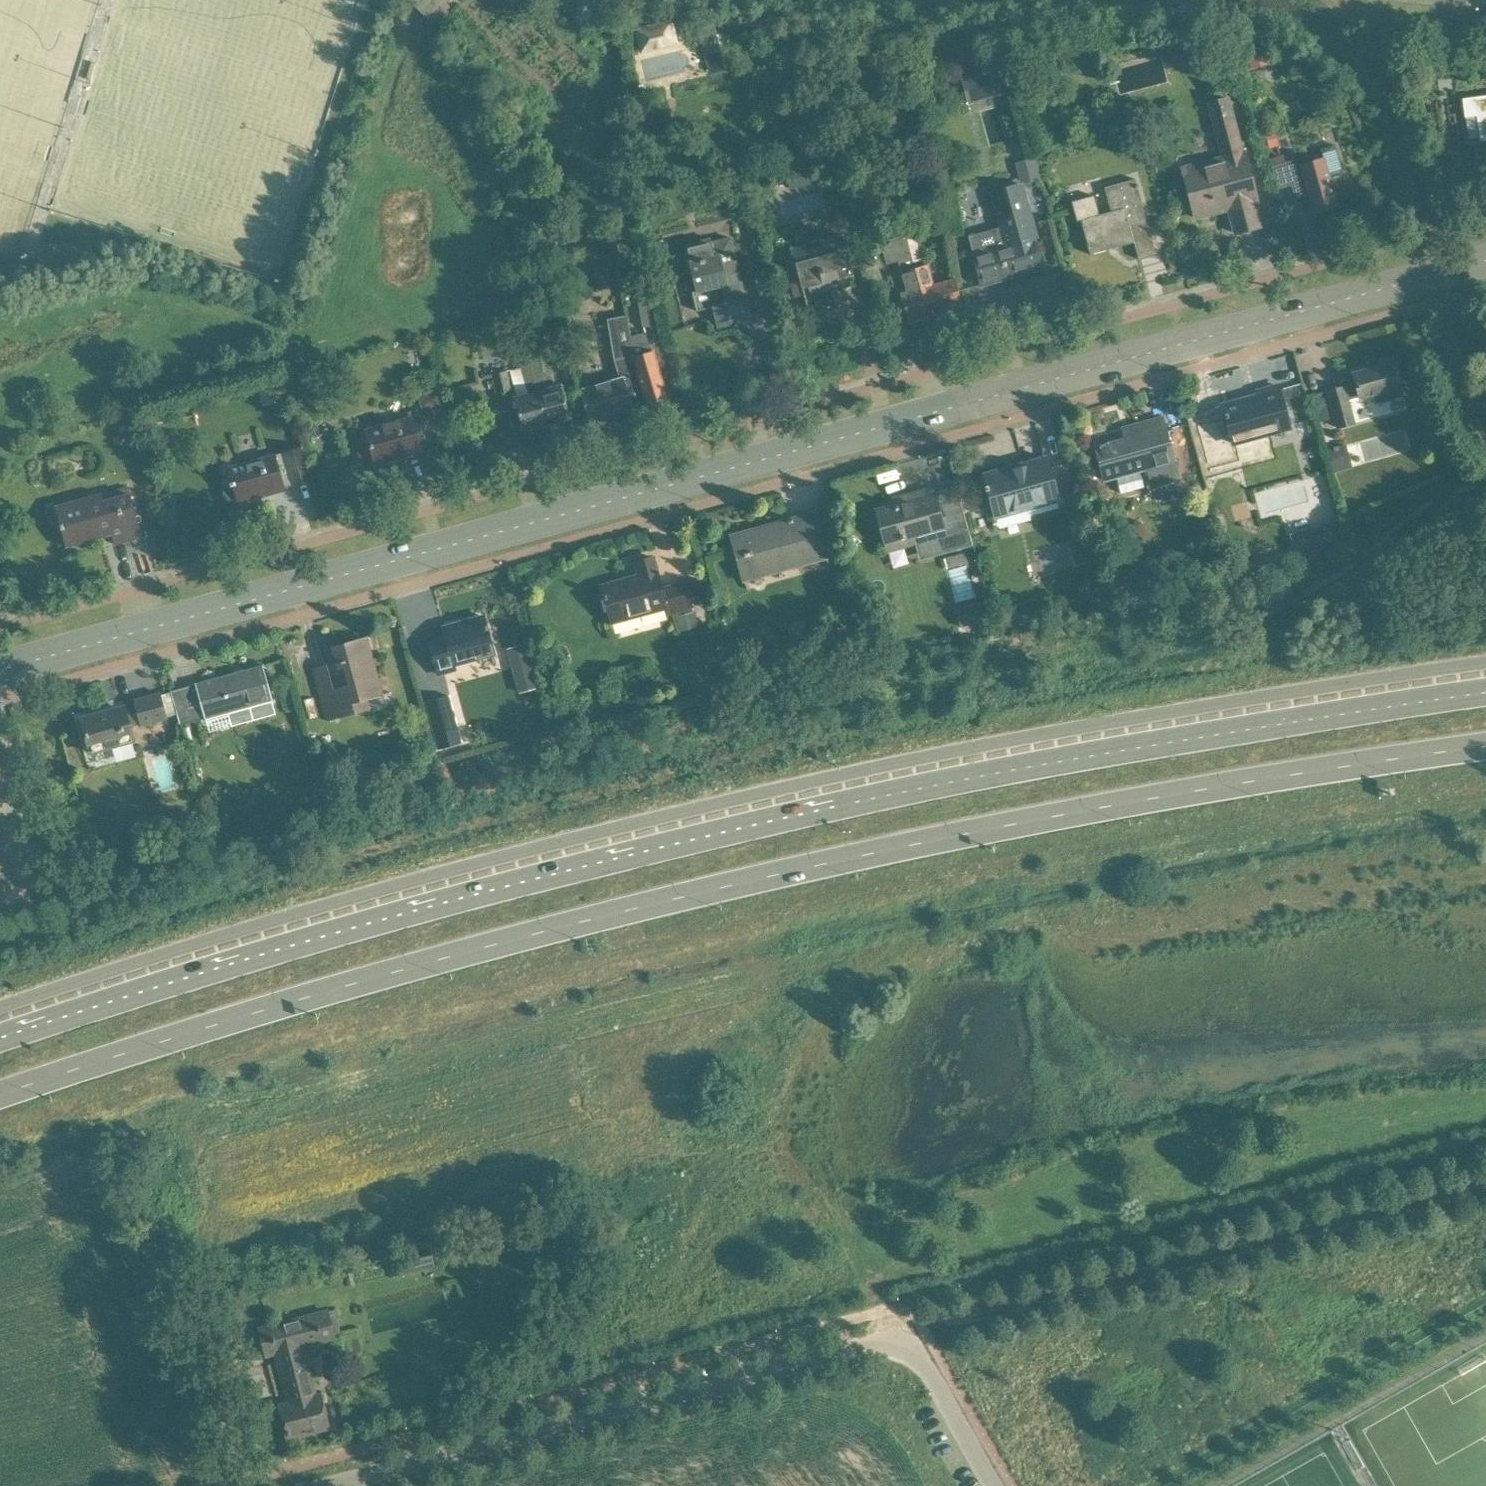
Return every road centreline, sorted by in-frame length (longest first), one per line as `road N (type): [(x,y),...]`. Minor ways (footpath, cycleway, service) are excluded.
road 1 (tertiary): [(0,669),(1485,259)]
road 2 (primary): [(0,1093),(338,987),(936,837),(1485,745)]
road 3 (primary): [(1485,693),(918,787),(322,935),(0,1037)]
road 4 (residential): [(996,1485),(935,1377),(904,1350),(865,1343),(336,1485)]
road 5 (residential): [(144,1165),(222,1485)]

